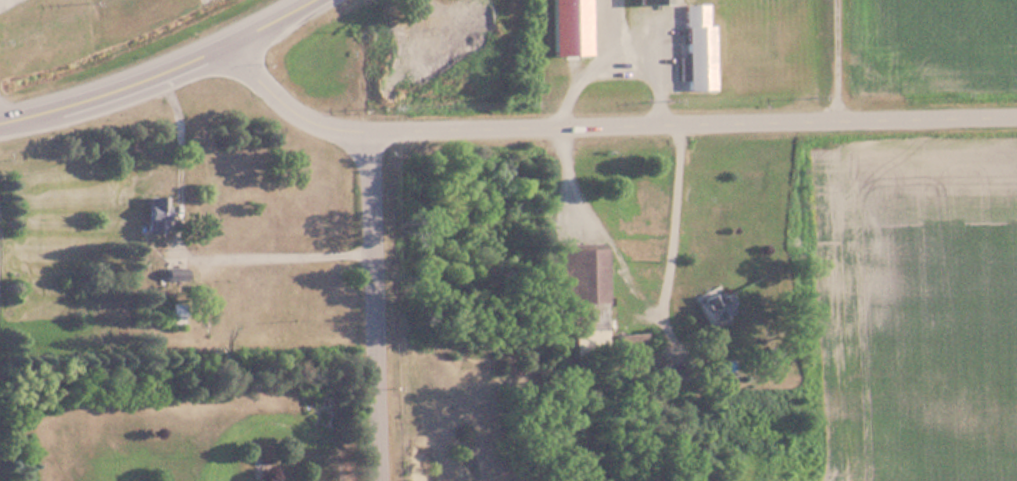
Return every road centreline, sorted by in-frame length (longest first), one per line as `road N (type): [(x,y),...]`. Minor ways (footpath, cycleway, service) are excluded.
road 1 (residential): [(224,45),(302,117),(366,134),(1016,115)]
road 2 (residential): [(378,480),(366,134)]
road 3 (primary): [(0,122),(224,45),(304,0)]

